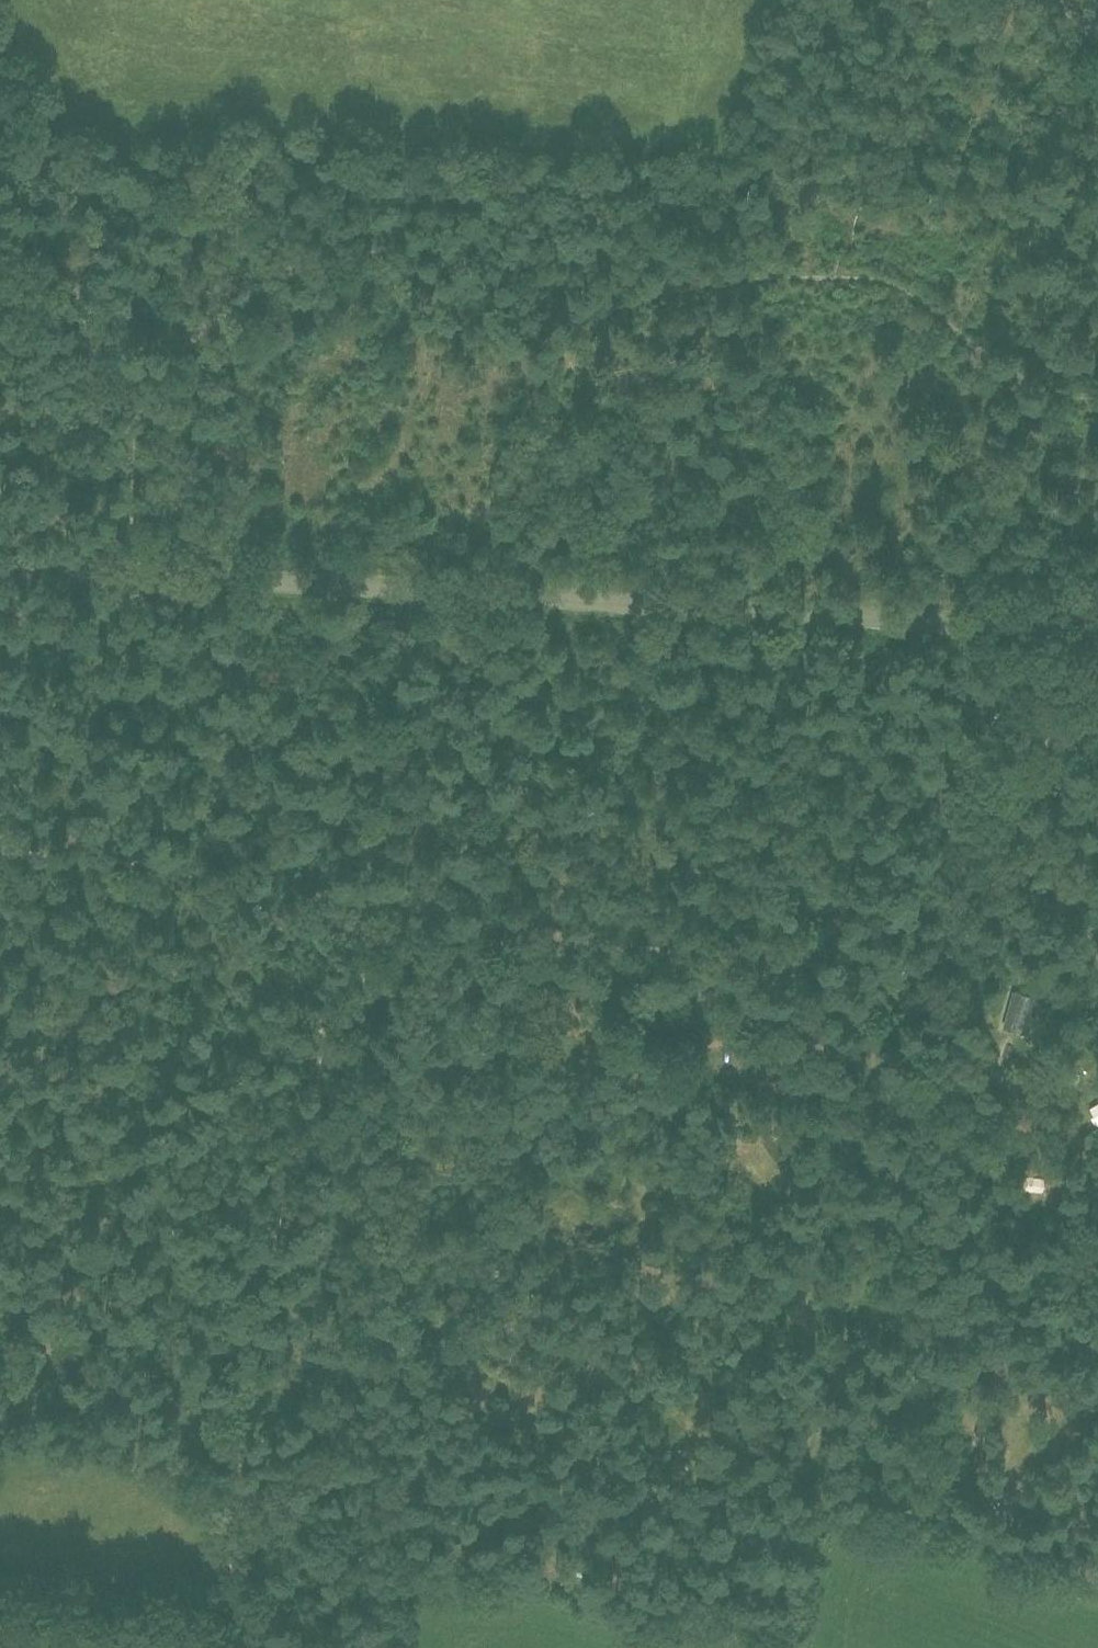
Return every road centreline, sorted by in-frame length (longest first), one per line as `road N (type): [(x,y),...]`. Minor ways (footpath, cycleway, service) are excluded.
road 1 (unclassified): [(1097,635),(0,565)]
road 2 (track): [(909,1103),(842,1319),(1097,1415)]
road 3 (track): [(1097,1066),(1075,1081),(992,1098),(909,1103)]
road 4 (track): [(991,789),(1006,798),(1097,947)]
road 5 (track): [(1097,1166),(1065,1132),(992,1098)]

